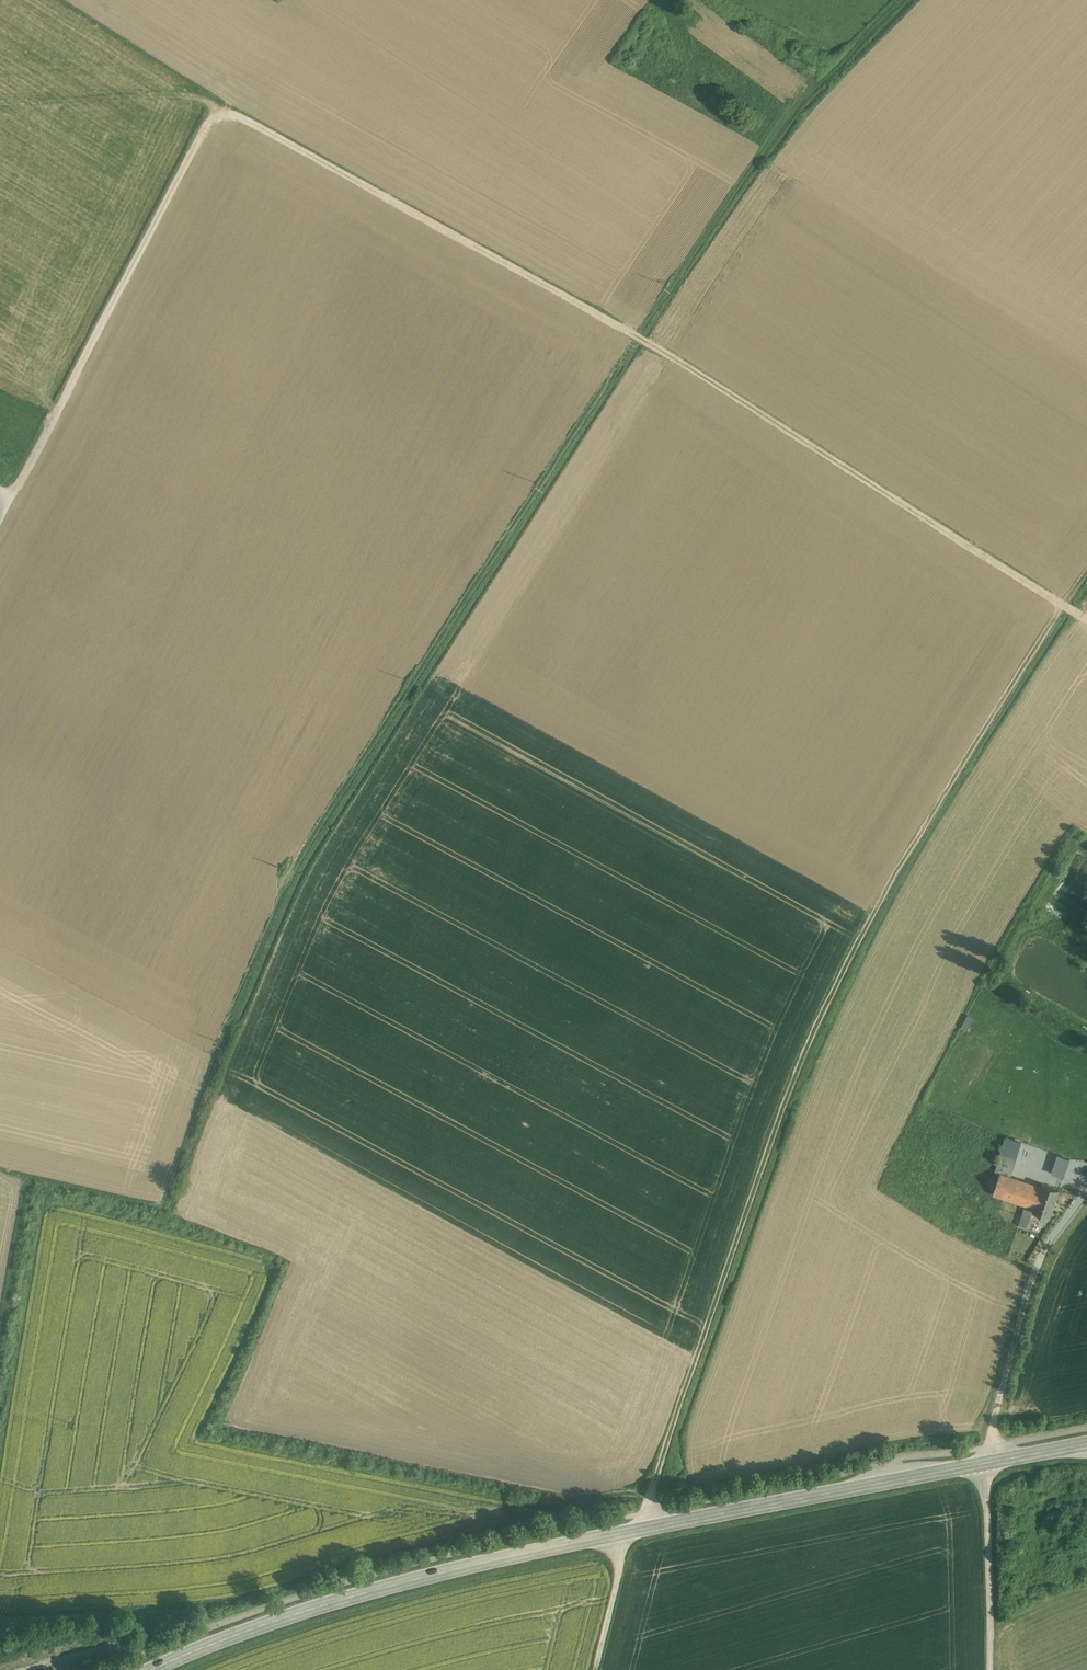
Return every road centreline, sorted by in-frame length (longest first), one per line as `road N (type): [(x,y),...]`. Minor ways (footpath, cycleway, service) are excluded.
road 1 (track): [(1086,619),(633,332),(227,108),(206,116),(7,495)]
road 2 (track): [(1086,576),(925,823),(861,937),(795,1086),(651,1485),(650,1527)]
road 3 (secondary): [(146,1669),(306,1609),(408,1581),(987,1462)]
road 4 (unclassified): [(1086,1199),(1044,1248),(987,1462)]
road 5 (track): [(227,108),(172,93),(0,101)]
road 6 (unclassified): [(987,1462),(992,1669)]
road 7 (track): [(598,1669),(618,1575),(615,1534)]

